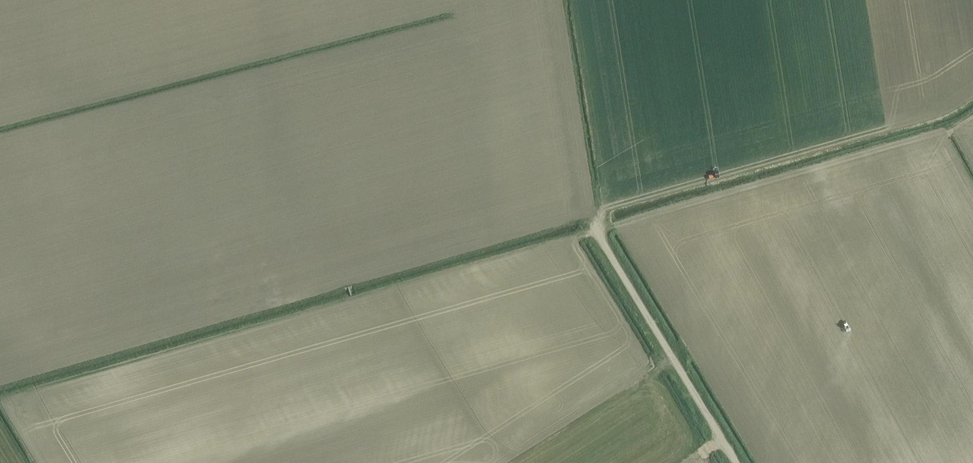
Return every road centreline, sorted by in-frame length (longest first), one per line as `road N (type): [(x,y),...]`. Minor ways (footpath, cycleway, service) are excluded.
road 1 (unclassified): [(735,462),(595,228)]

